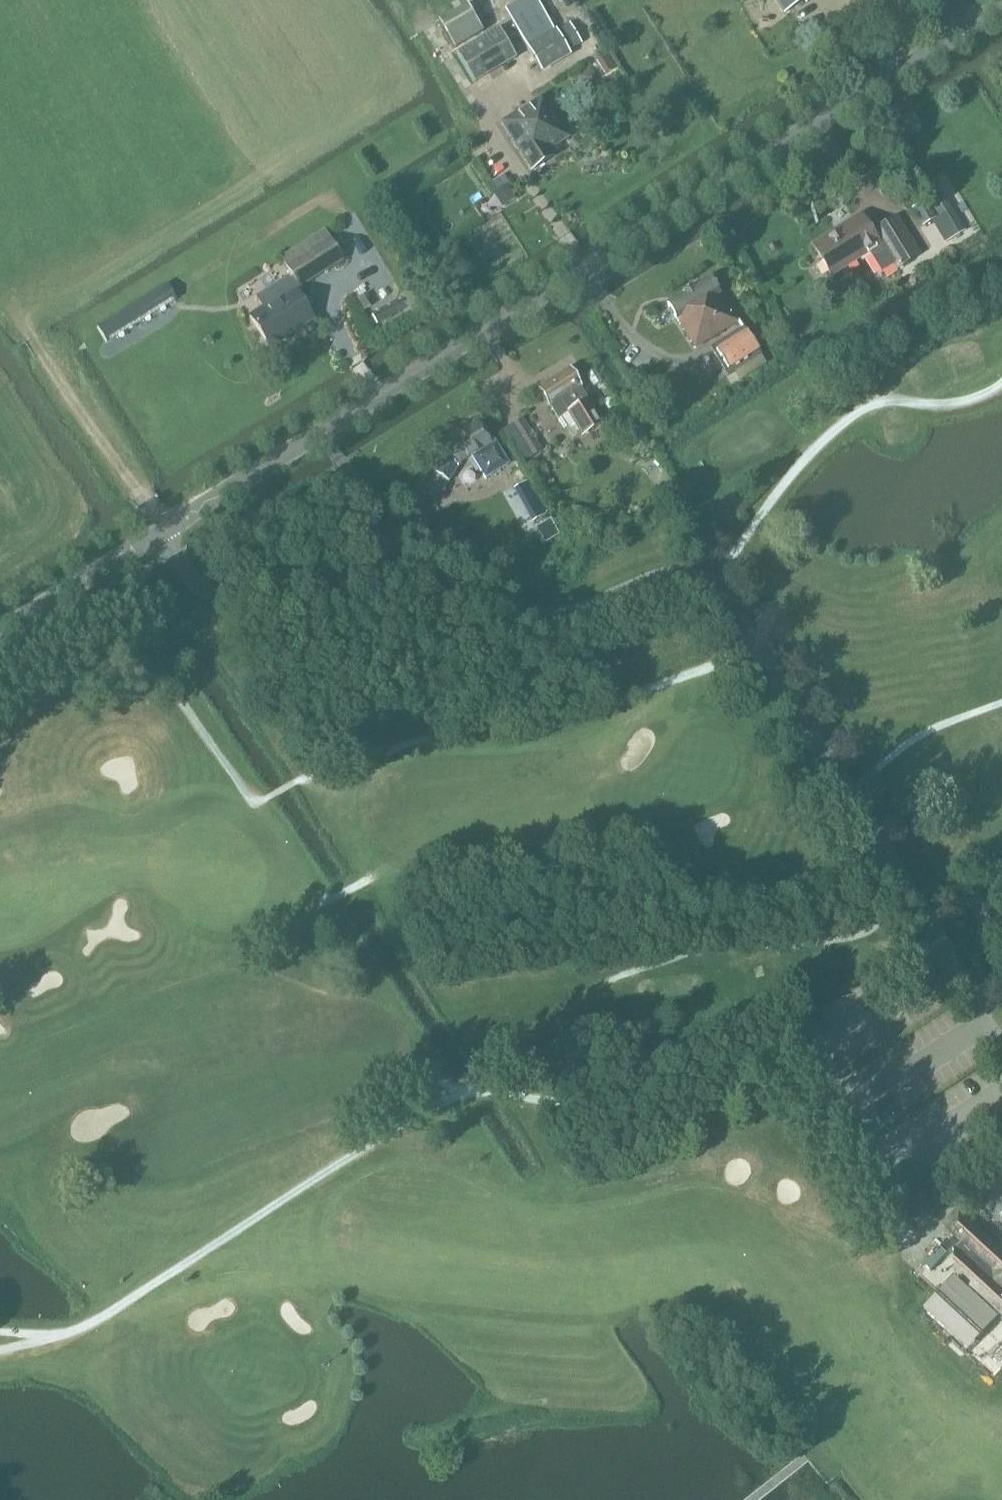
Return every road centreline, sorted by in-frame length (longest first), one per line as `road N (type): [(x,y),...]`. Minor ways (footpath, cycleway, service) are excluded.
road 1 (tertiary): [(0,630),(1001,7)]
road 2 (track): [(19,310),(77,412),(164,526)]
road 3 (track): [(122,1311),(0,1196)]

